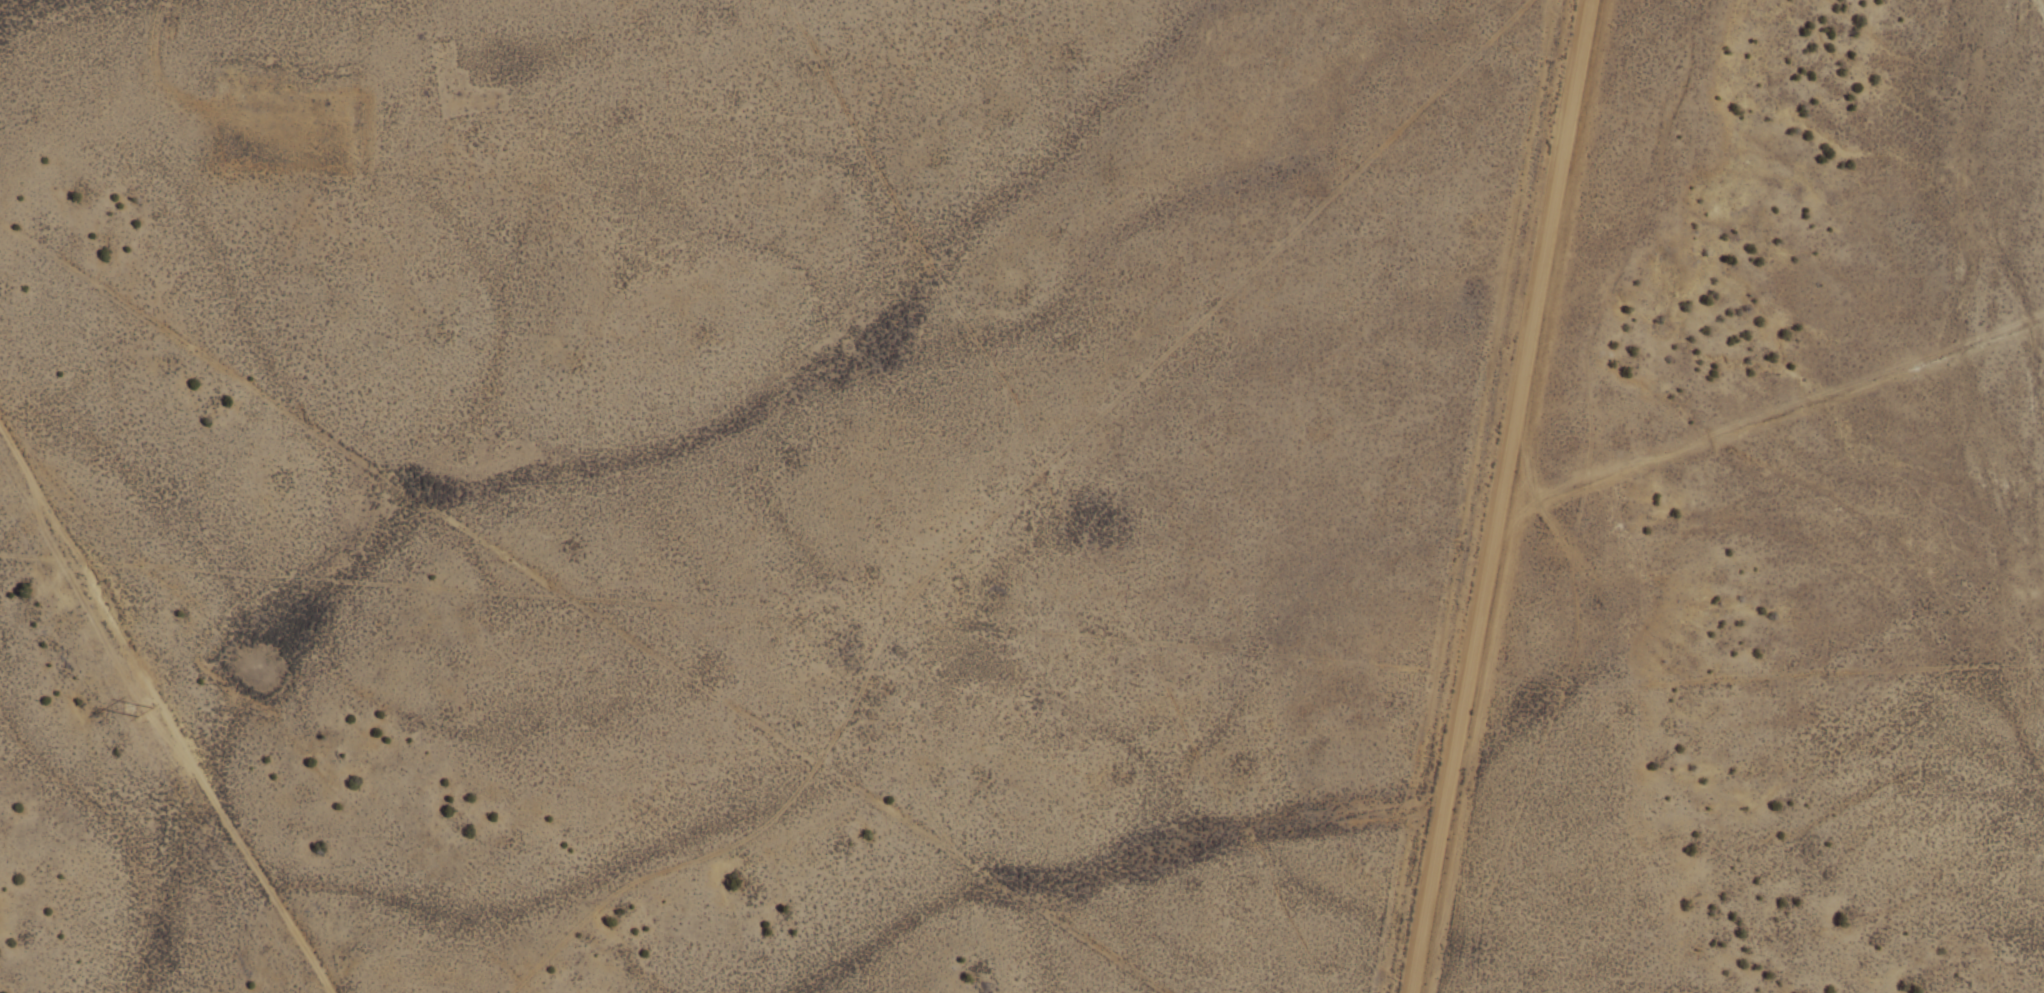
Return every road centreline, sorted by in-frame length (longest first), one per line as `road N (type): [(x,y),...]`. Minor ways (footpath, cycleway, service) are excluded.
road 1 (tertiary): [(1411,992),(1452,677),(1496,491),(1582,0)]
road 2 (track): [(1065,474),(1452,677)]

